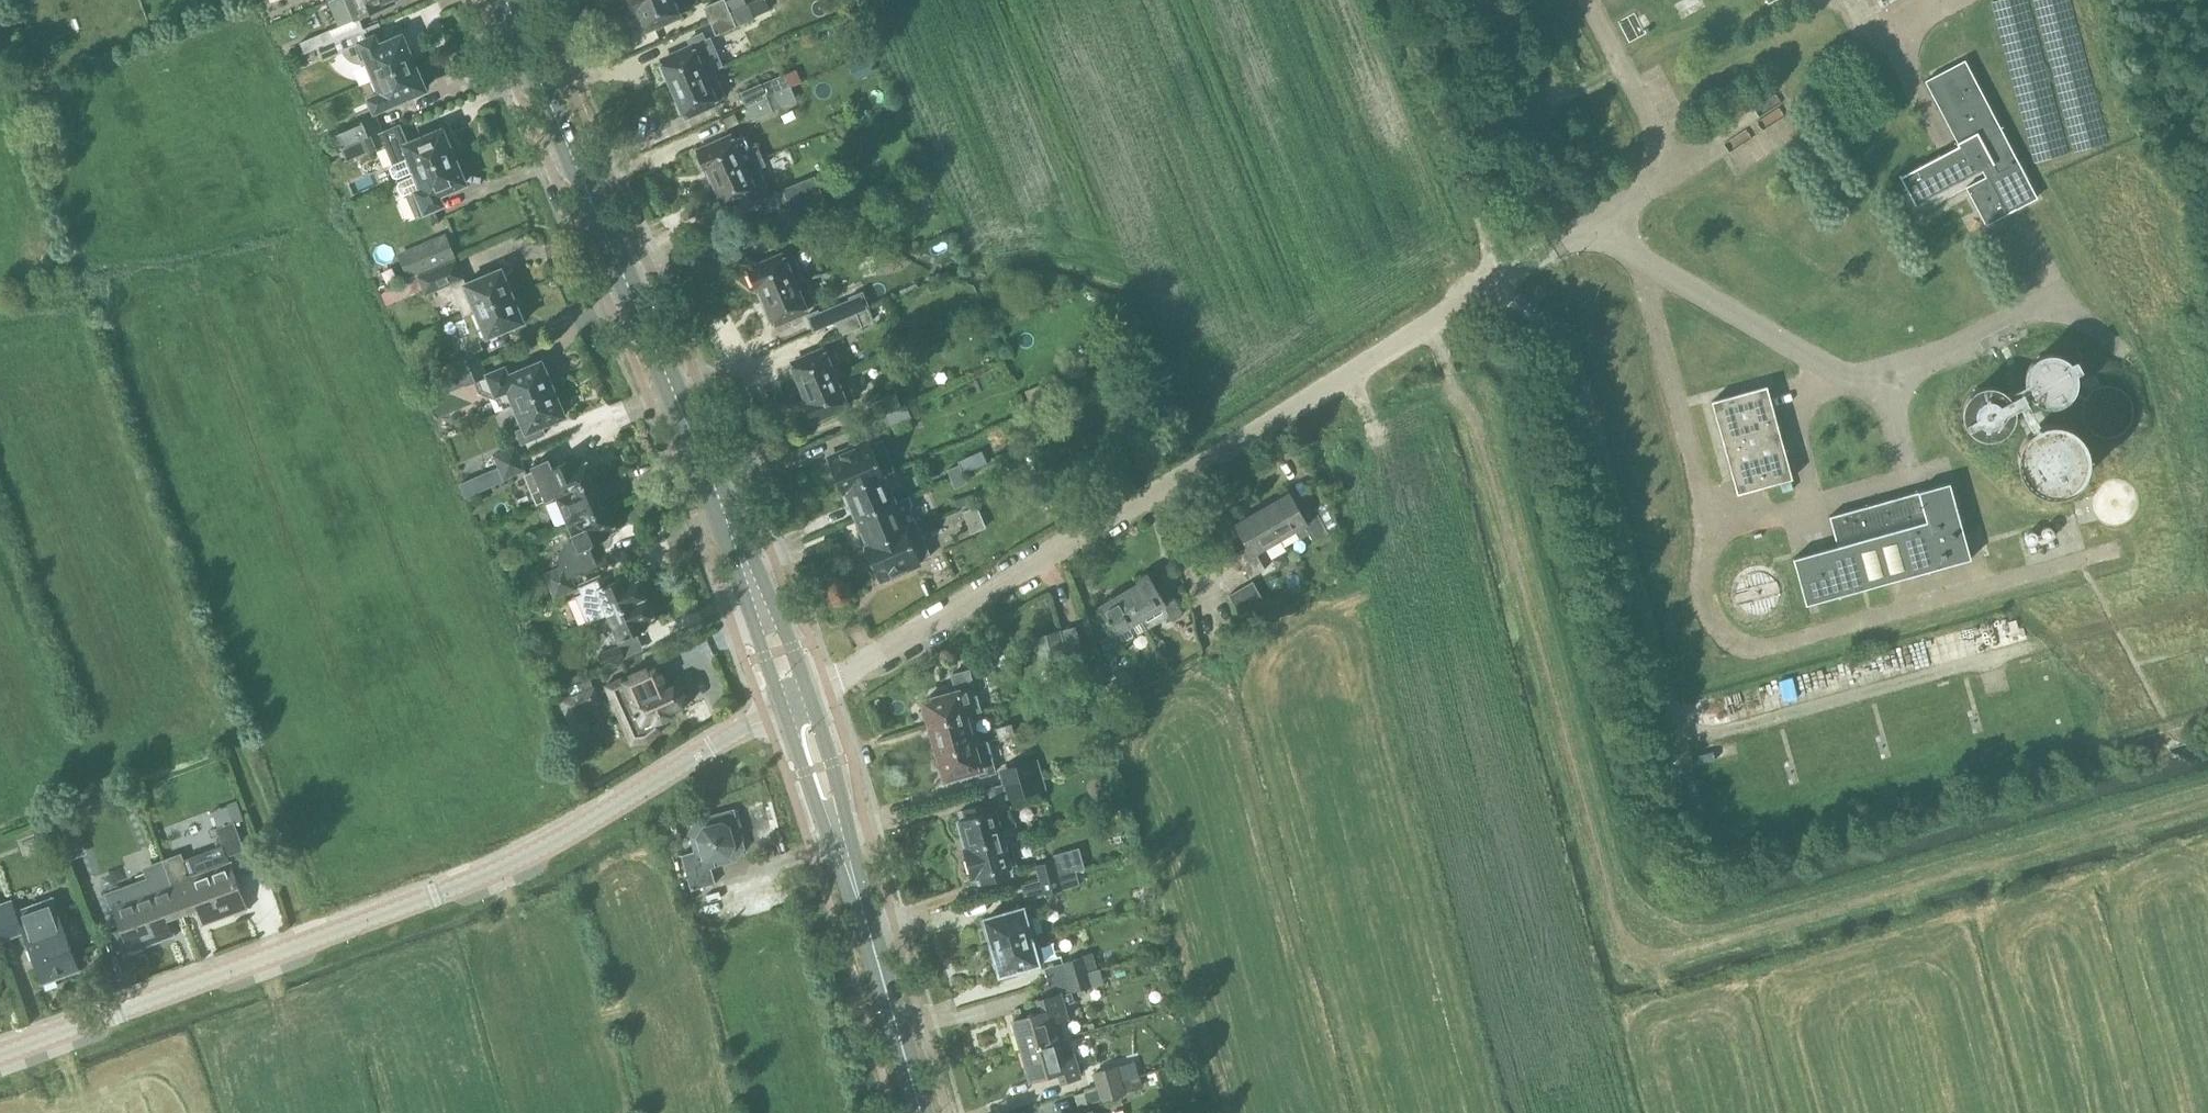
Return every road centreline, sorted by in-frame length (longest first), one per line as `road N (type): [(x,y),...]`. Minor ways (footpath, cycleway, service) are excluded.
road 1 (unclassified): [(0,1050),(490,870),(795,699)]
road 2 (unclassified): [(795,699),(1511,275)]
road 3 (secondary): [(795,699),(505,0)]
road 4 (secondary): [(920,1112),(795,699)]
road 5 (track): [(1794,0),(1677,35),(1622,72)]

